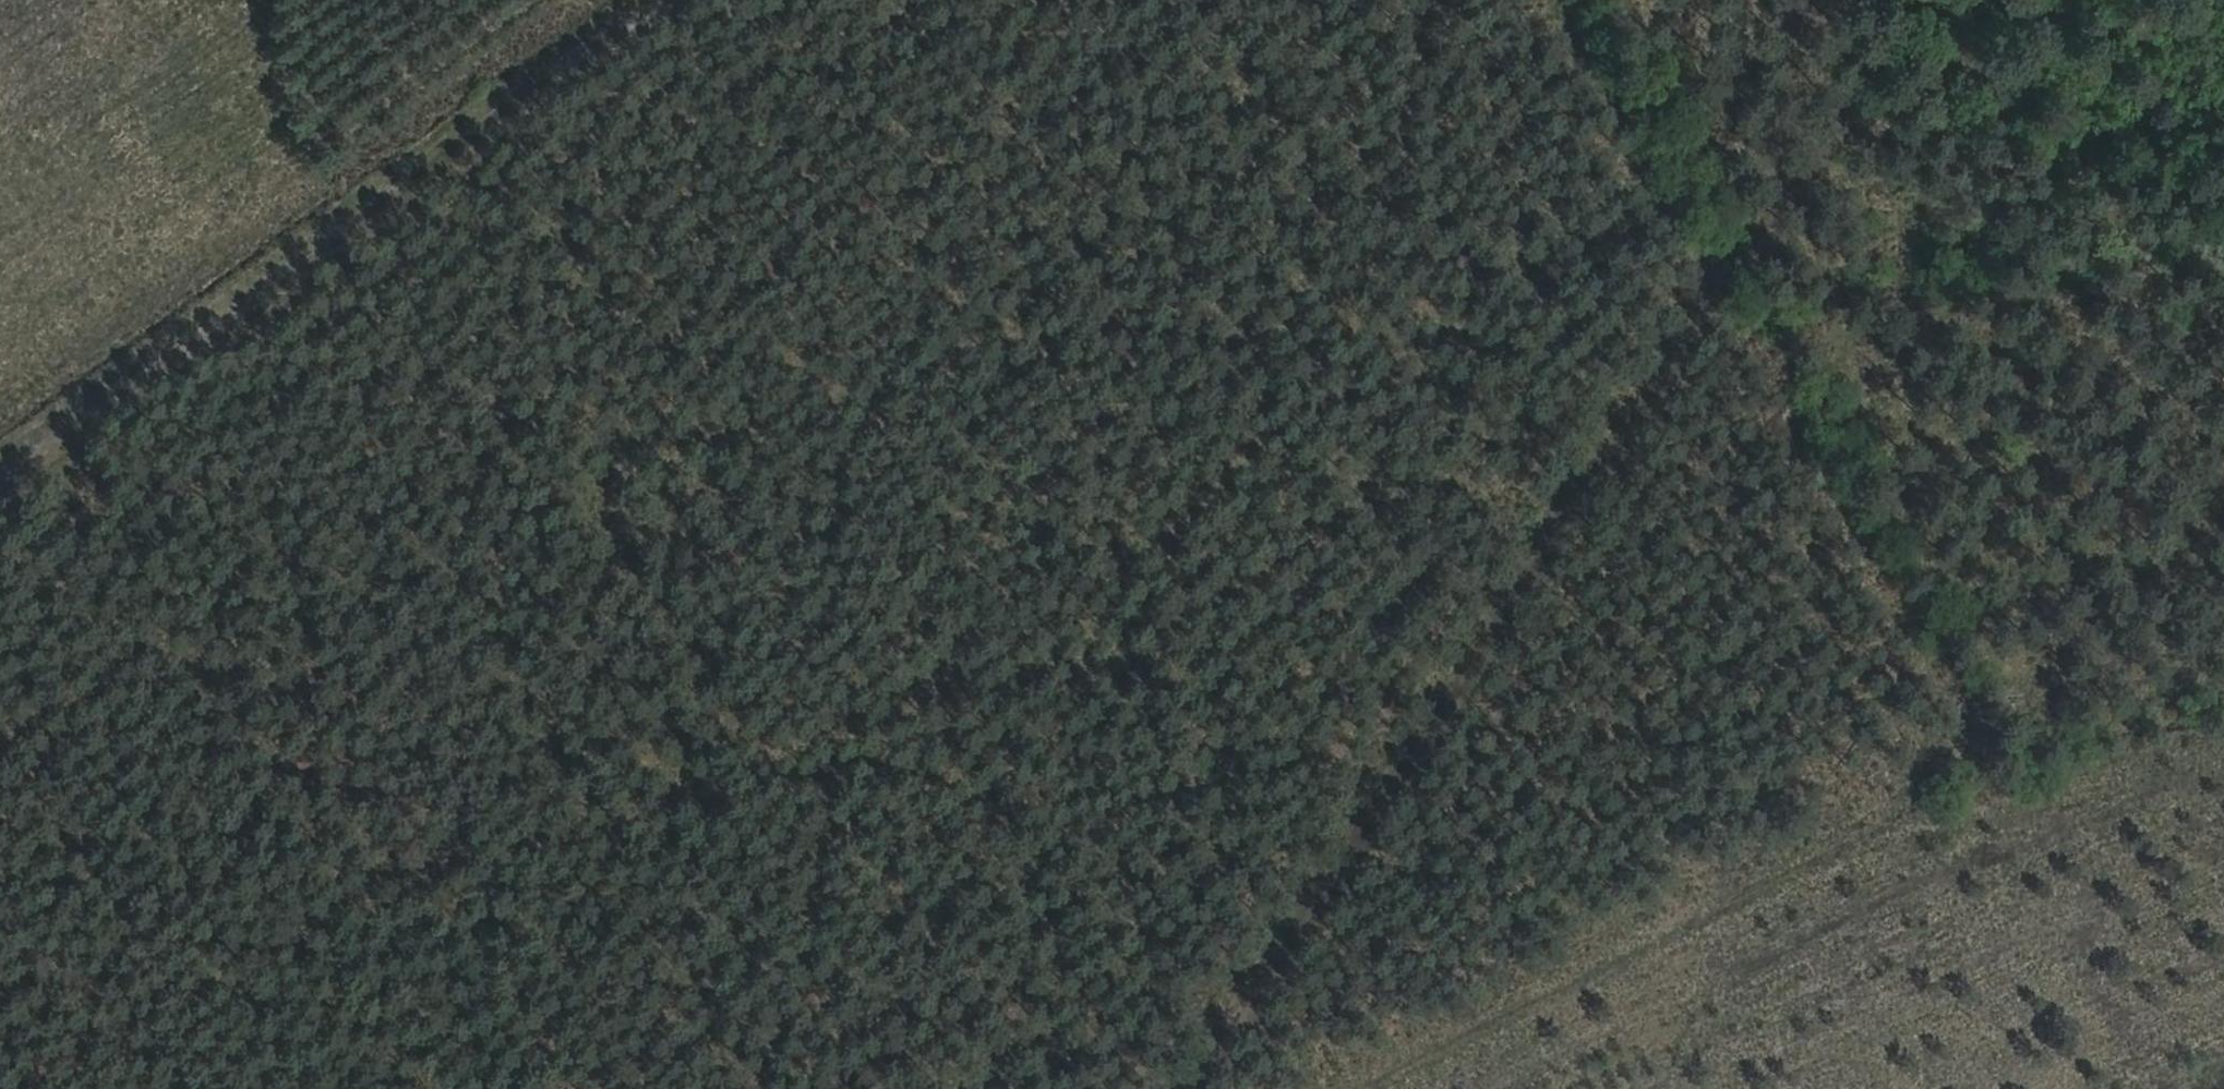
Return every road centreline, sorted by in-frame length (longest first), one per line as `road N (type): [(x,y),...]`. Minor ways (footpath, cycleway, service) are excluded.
road 1 (track): [(1919,0),(1317,914)]
road 2 (track): [(0,479),(677,0)]

